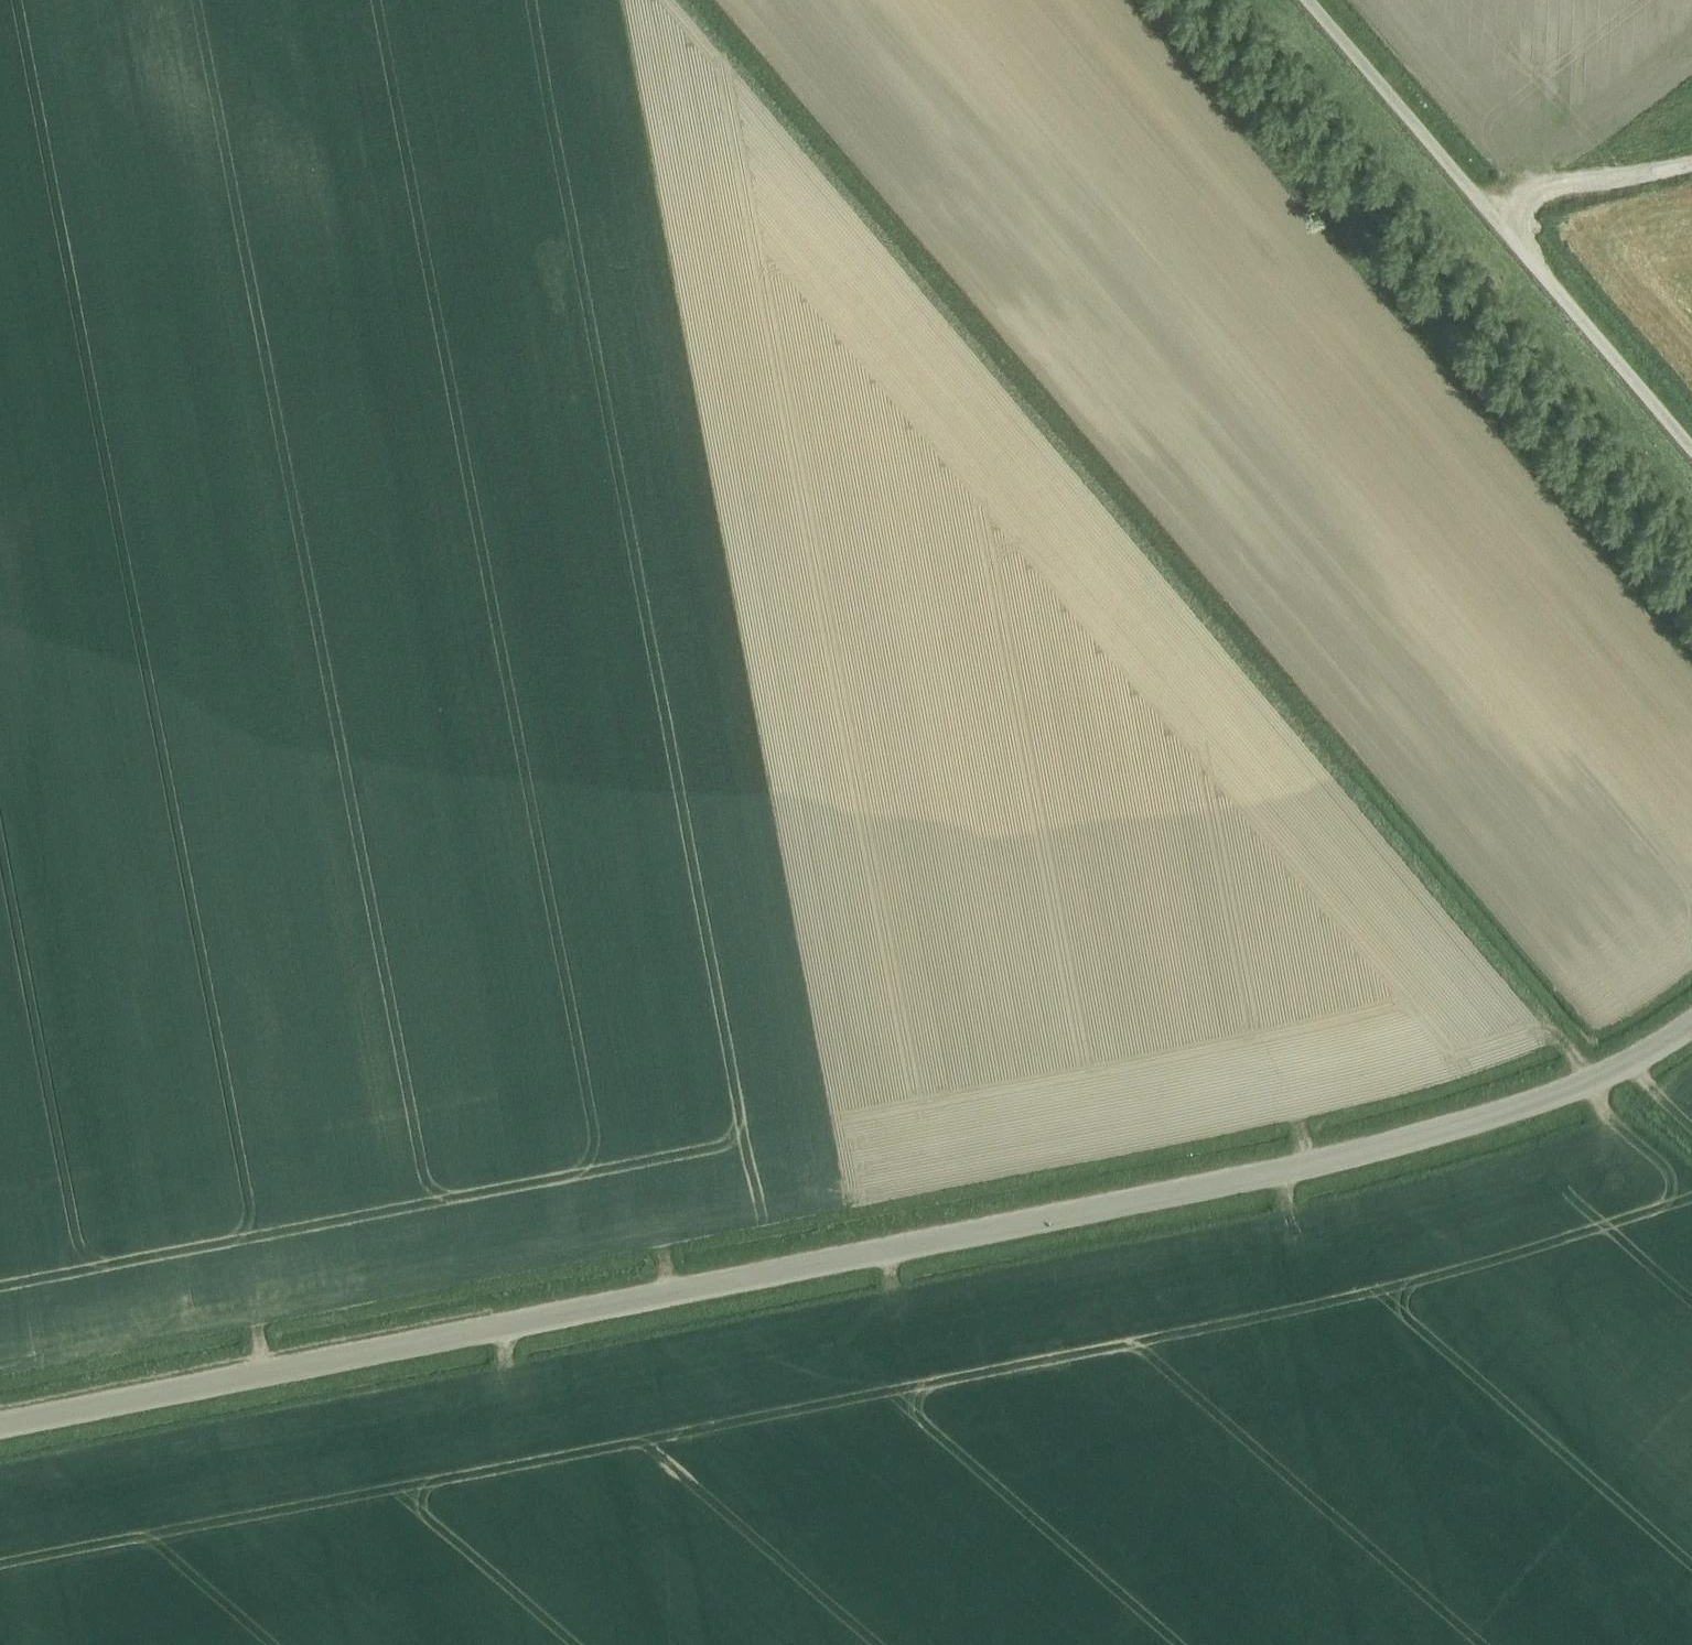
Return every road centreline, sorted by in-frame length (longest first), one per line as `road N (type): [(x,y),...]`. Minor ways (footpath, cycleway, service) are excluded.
road 1 (unclassified): [(0,1425),(1324,1162),(1586,1085),(1691,1024)]
road 2 (unclassified): [(1691,450),(1305,0)]

